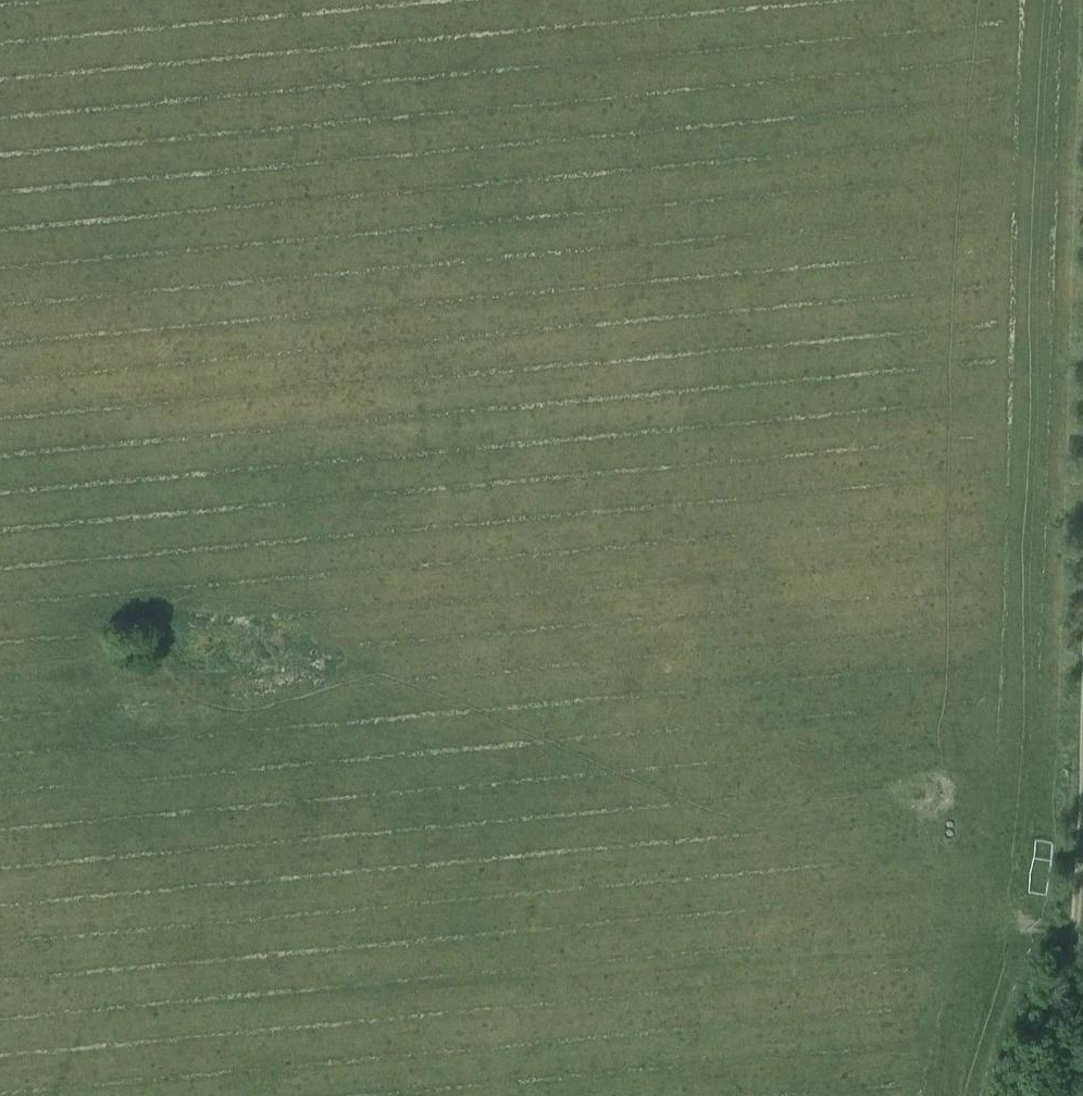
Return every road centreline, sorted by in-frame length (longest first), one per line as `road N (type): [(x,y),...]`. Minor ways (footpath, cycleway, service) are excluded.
road 1 (track): [(1075,917),(1063,1095)]
road 2 (track): [(1082,756),(1075,917)]

